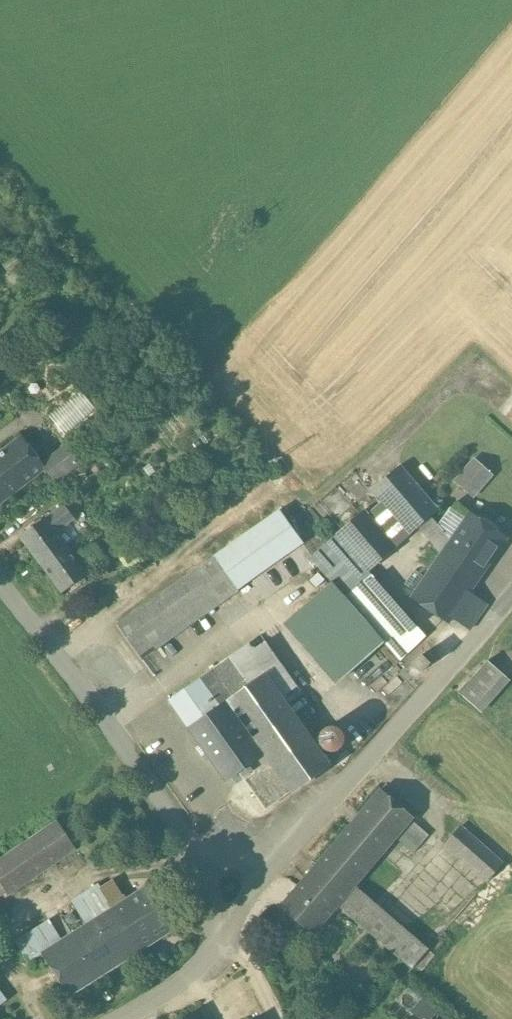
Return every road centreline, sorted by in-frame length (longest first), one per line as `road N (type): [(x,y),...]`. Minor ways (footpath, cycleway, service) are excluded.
road 1 (unclassified): [(511,603),(448,678),(227,897)]
road 2 (residential): [(0,577),(227,897)]
road 3 (unclassified): [(227,897),(217,942),(177,987),(126,1018)]

